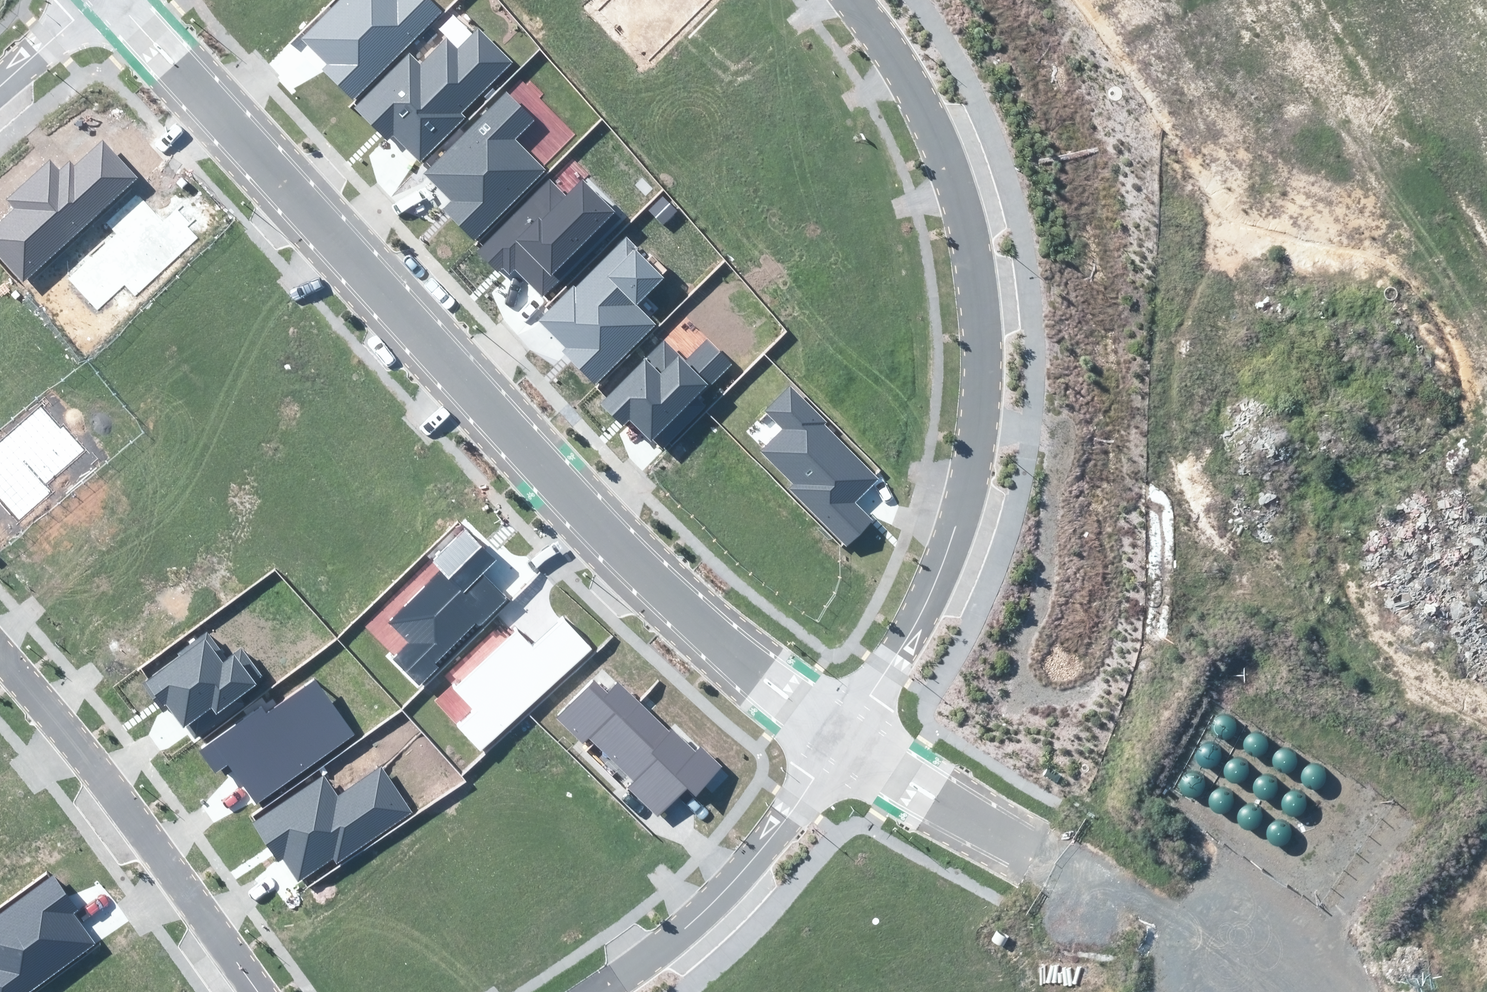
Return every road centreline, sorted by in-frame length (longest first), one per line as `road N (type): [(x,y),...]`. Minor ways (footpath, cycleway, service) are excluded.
road 1 (residential): [(113,0),(676,614),(838,748)]
road 2 (unknown): [(1227,0),(1305,128),(1339,249),(1352,344),(1353,478),(1325,623),(1207,979)]
road 3 (residential): [(855,0),(941,139),(967,213),(981,294),(983,413),(930,594),(838,748)]
road 4 (residential): [(0,660),(258,991)]
road 5 (residential): [(838,748),(815,789),(740,875),(682,931),(595,991)]
road 6 (unknown): [(1025,867),(1231,991)]
road 7 (residential): [(838,748),(1025,867)]
road 8 (residential): [(0,92),(105,0)]
road 9 (unknown): [(1353,424),(1486,420)]

